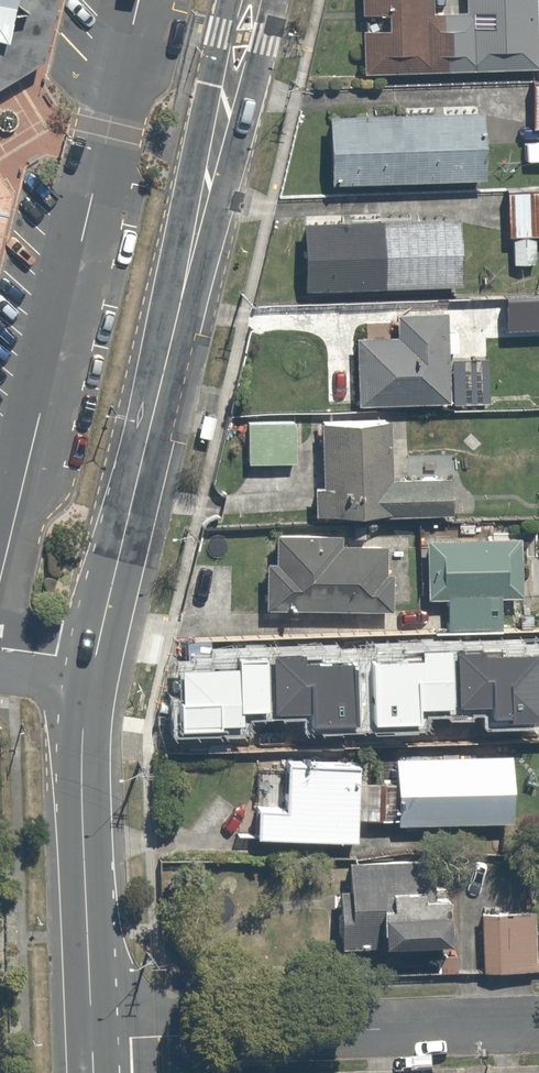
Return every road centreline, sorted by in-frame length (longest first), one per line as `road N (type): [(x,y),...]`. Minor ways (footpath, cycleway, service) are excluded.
road 1 (secondary): [(253,0),(95,662)]
road 2 (unclassified): [(0,581),(137,0)]
road 3 (residential): [(92,1039),(538,1023)]
road 4 (tertiary): [(95,662),(80,774),(92,1039)]

